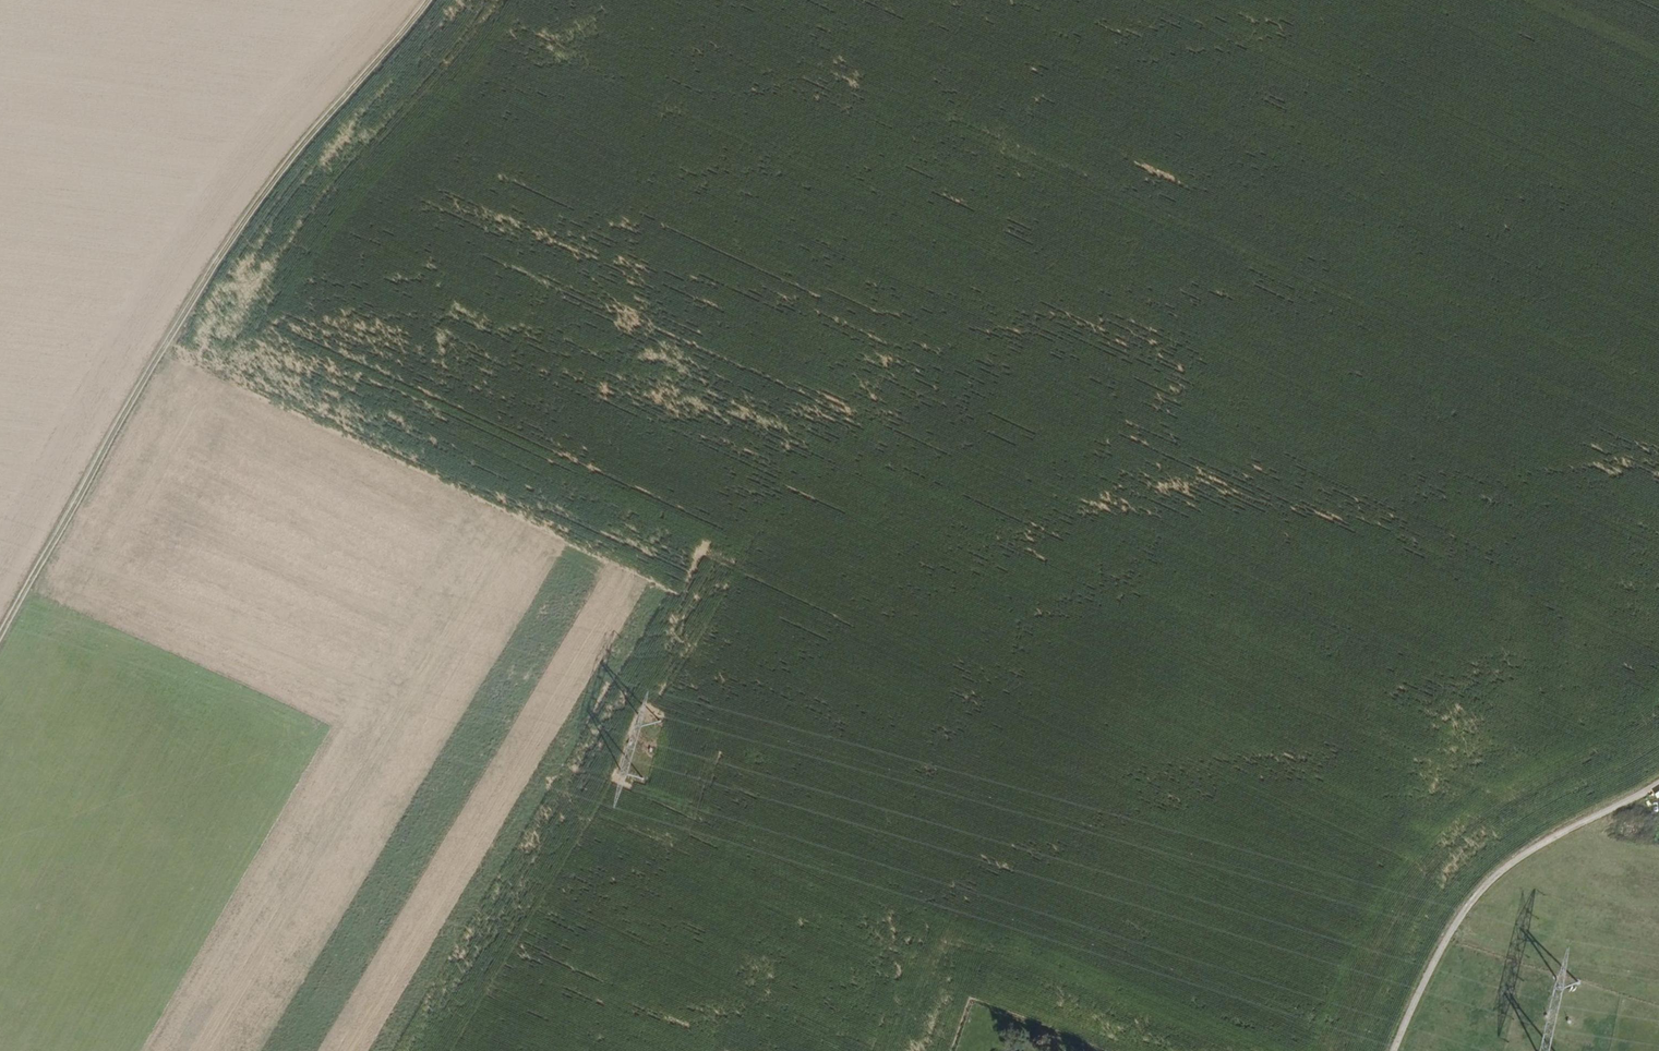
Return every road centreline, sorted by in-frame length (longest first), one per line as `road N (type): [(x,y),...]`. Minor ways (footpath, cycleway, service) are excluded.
road 1 (track): [(419,0),(0,695)]
road 2 (residential): [(1658,785),(1509,862),(1474,893),(1393,1050)]

